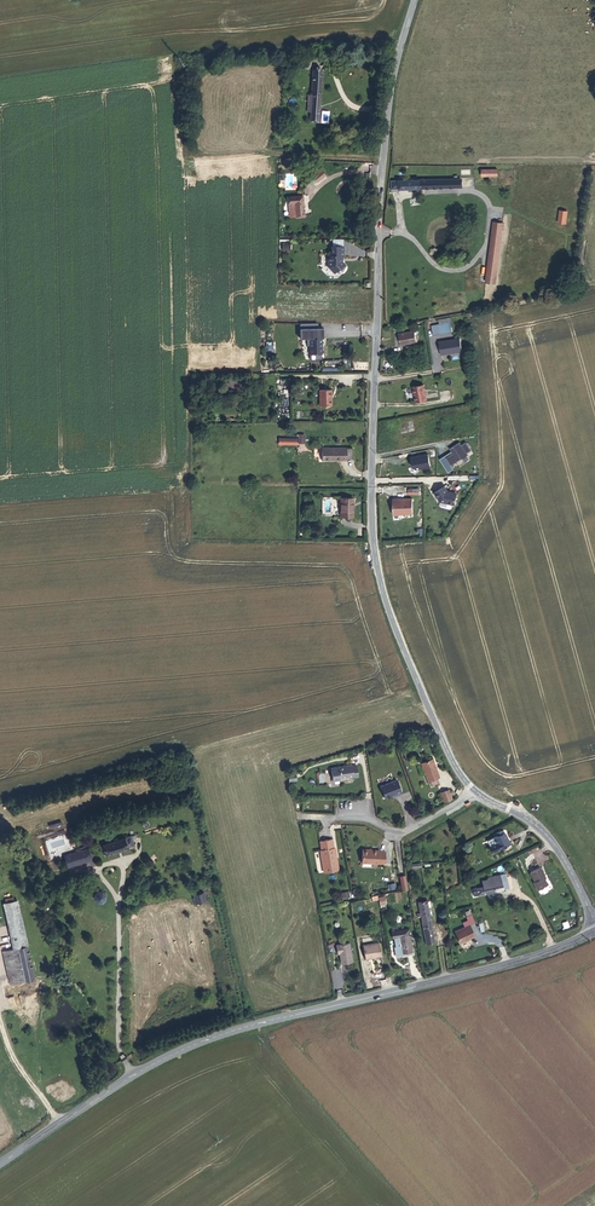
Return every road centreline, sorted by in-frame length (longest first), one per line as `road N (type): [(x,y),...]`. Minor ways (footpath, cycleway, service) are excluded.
road 1 (unclassified): [(474,789),(448,752),(390,617),(373,540),(381,178),(394,73),(415,0)]
road 2 (secondary): [(0,1164),(127,1077),(214,1036),(480,972),(594,930)]
road 3 (unclassified): [(594,924),(544,832),(474,789)]
road 4 (residential): [(474,789),(399,831),(360,814)]

